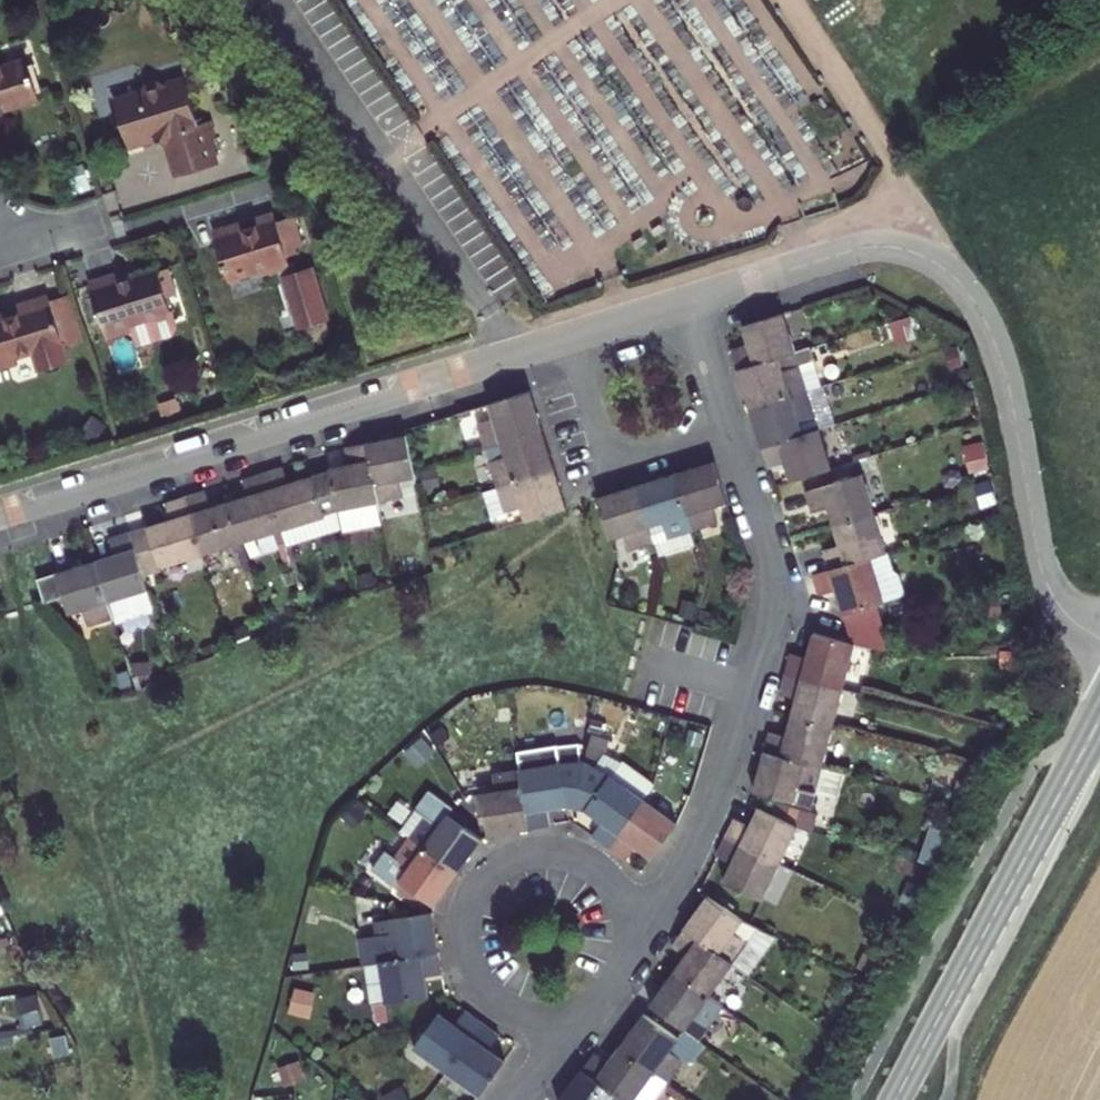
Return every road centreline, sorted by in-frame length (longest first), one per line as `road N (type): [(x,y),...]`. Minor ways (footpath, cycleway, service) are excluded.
road 1 (tertiary): [(1099,638),(1060,607),(1044,576),(1007,379),(985,319),(954,276),(921,253),(865,247),(694,300)]
road 2 (tertiary): [(571,336),(0,514)]
road 3 (residential): [(629,924),(661,902),(684,869),(718,791),(776,608),(778,571),(734,427)]
road 4 (secondary): [(895,1099),(1099,721)]
road 5 (residential): [(629,924),(612,881),(563,851),(517,854),(479,881),(462,924),(477,980),(512,1009),(558,1015)]
road 6 (residential): [(571,336),(611,465),(734,427)]
road 7 (residential): [(734,427),(694,300)]
road 8 (tertiary): [(694,300),(571,336)]
road 9 (residential): [(558,1015),(612,984),(629,924)]

